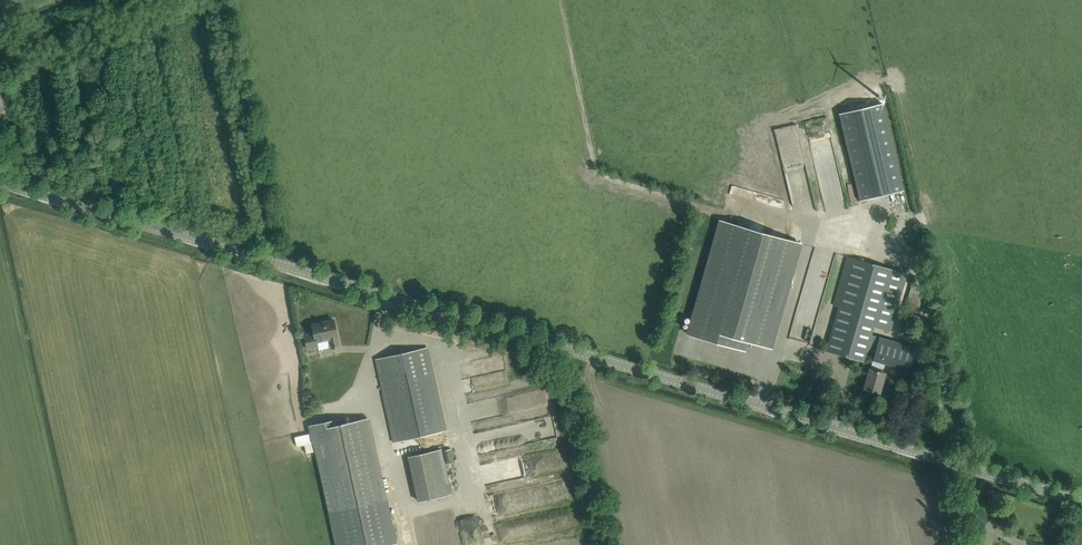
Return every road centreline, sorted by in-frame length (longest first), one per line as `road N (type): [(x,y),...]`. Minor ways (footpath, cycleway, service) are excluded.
road 1 (tertiary): [(1081,500),(0,181)]

